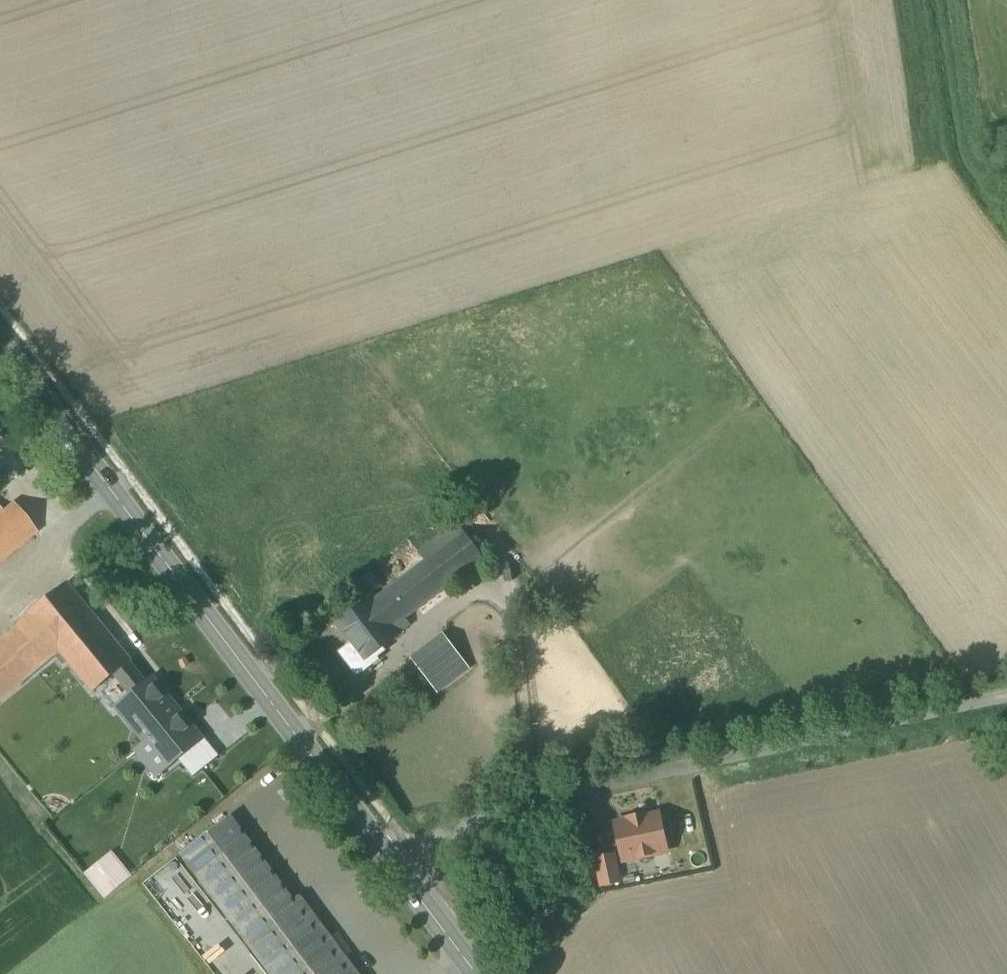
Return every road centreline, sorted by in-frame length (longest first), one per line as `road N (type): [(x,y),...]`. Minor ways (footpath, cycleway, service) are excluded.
road 1 (secondary): [(0,346),(393,867)]
road 2 (unclassified): [(393,867),(534,801),(1006,695)]
road 3 (secondary): [(393,867),(474,973)]

